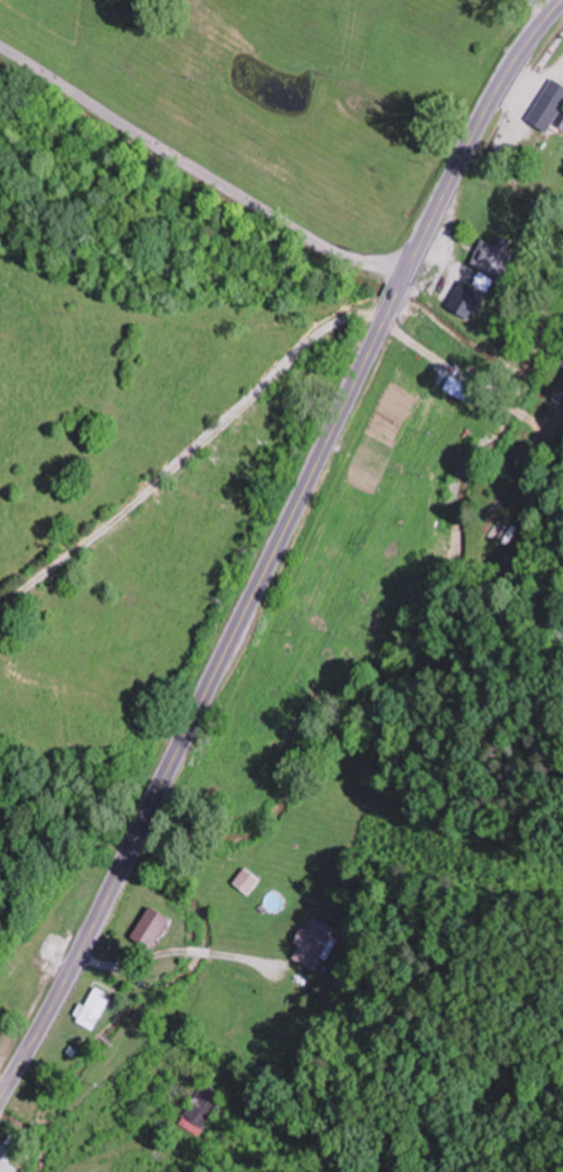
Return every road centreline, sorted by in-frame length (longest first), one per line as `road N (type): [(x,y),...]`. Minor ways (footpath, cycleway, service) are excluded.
road 1 (primary): [(0,1098),(77,958),(490,107),(562,2)]
road 2 (residential): [(0,47),(337,252),(411,263)]

